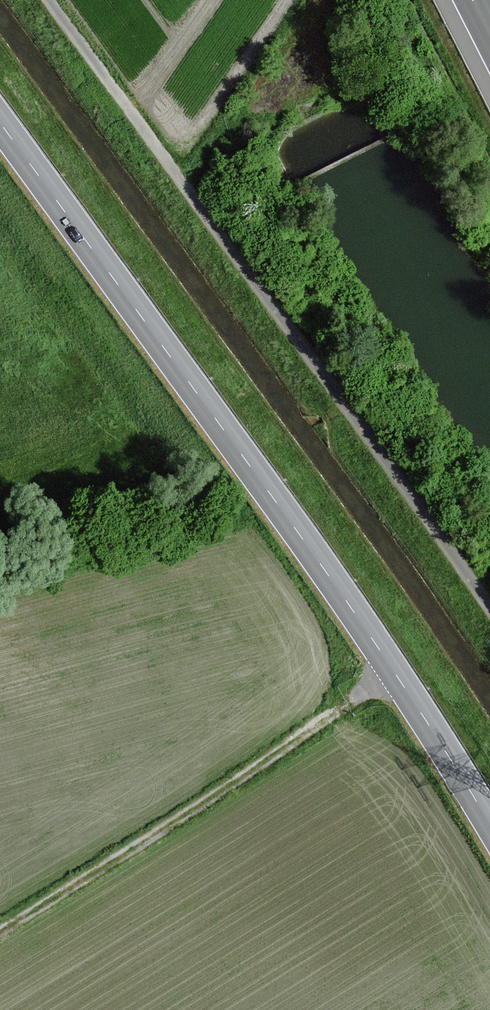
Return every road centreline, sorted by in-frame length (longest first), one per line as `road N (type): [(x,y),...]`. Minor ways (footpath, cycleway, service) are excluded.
road 1 (tertiary): [(0,131),(392,676),(489,825)]
road 2 (track): [(489,614),(50,0)]
road 3 (track): [(0,939),(392,676)]

